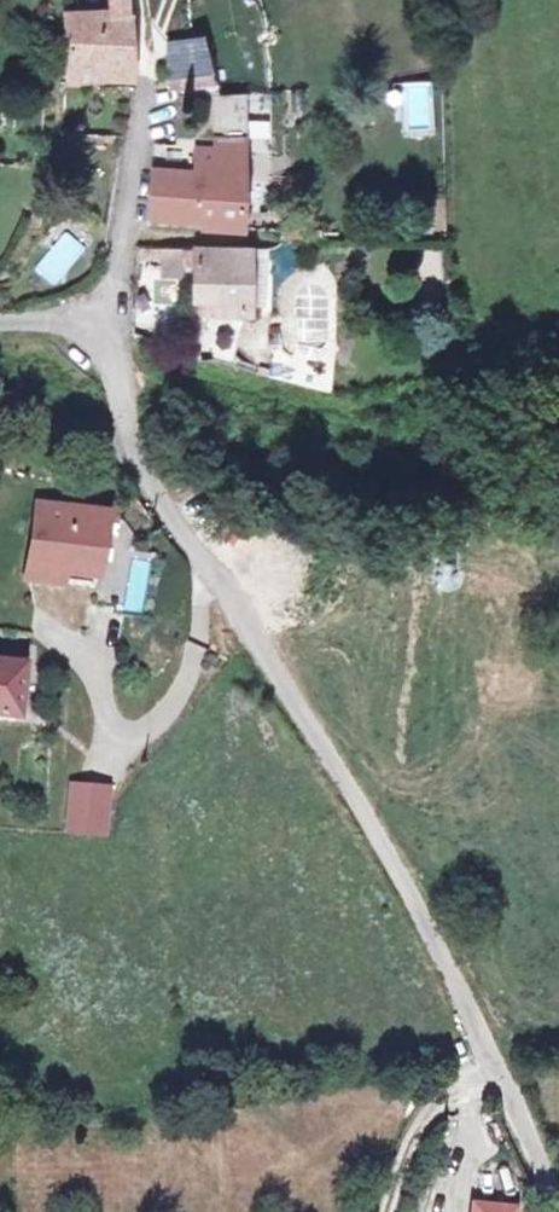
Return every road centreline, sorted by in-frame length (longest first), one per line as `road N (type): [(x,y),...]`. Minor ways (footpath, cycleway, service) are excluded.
road 1 (unclassified): [(558,1211),(391,861),(222,588),(136,470),(107,331)]
road 2 (unclassified): [(107,331),(147,82)]

